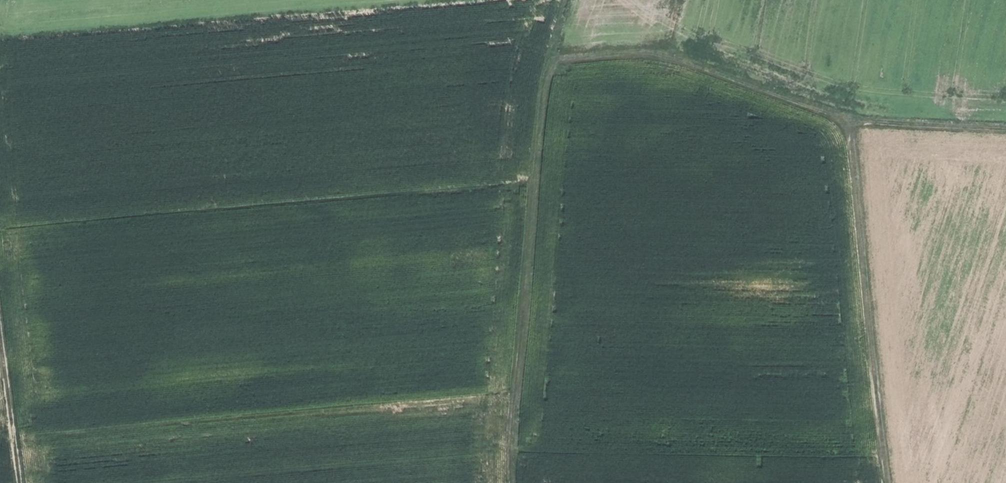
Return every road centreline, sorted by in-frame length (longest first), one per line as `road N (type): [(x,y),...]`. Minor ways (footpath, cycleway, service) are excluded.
road 1 (track): [(850,122),(649,52),(558,62),(540,143),(512,482)]
road 2 (track): [(1005,130),(850,122),(888,482)]
road 3 (track): [(0,327),(20,482)]

